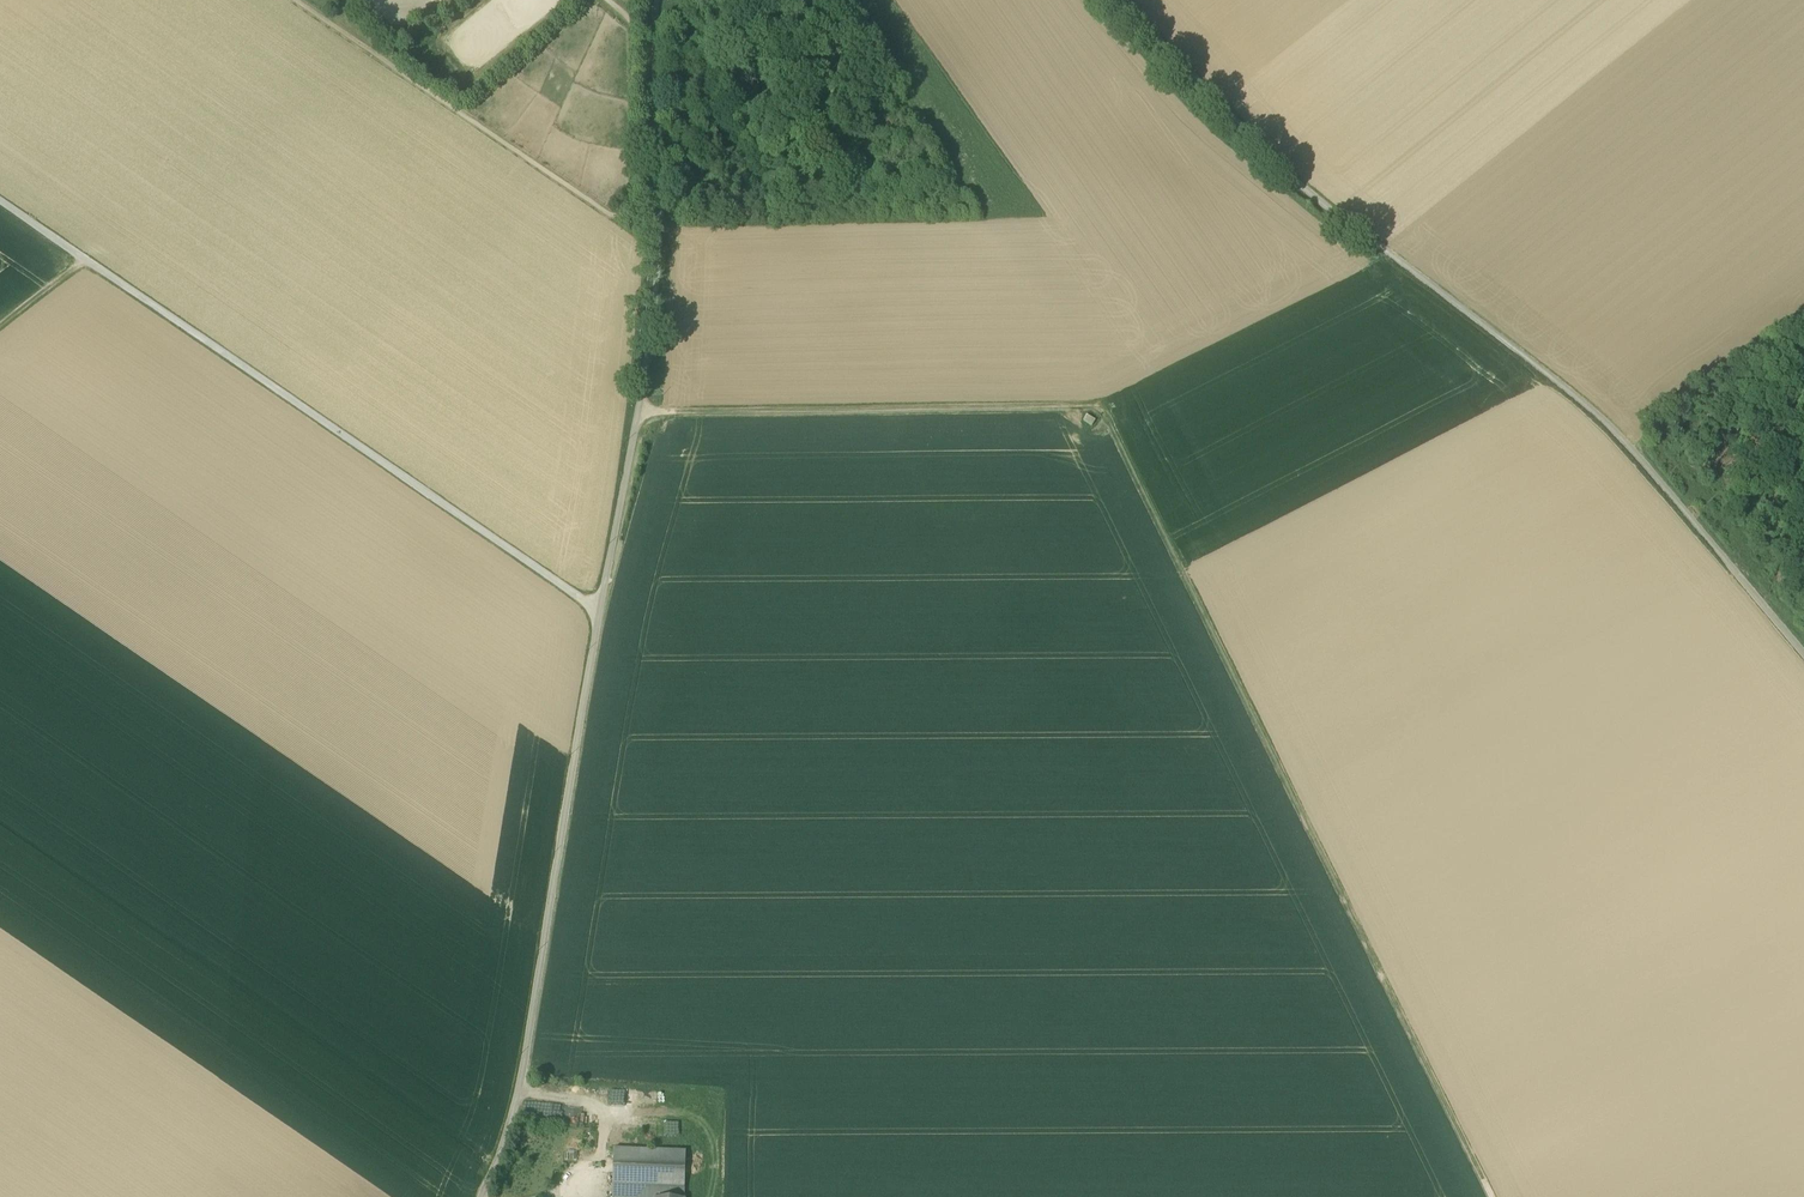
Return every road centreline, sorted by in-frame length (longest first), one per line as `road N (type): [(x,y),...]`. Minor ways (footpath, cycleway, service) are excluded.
road 1 (track): [(1491,1196),(1101,406),(639,412)]
road 2 (track): [(655,0),(658,215),(639,412),(516,1105),(480,1196)]
road 3 (unclassified): [(1123,0),(1304,186),(1618,434),(1803,653)]
road 4 (track): [(0,200),(600,612)]

